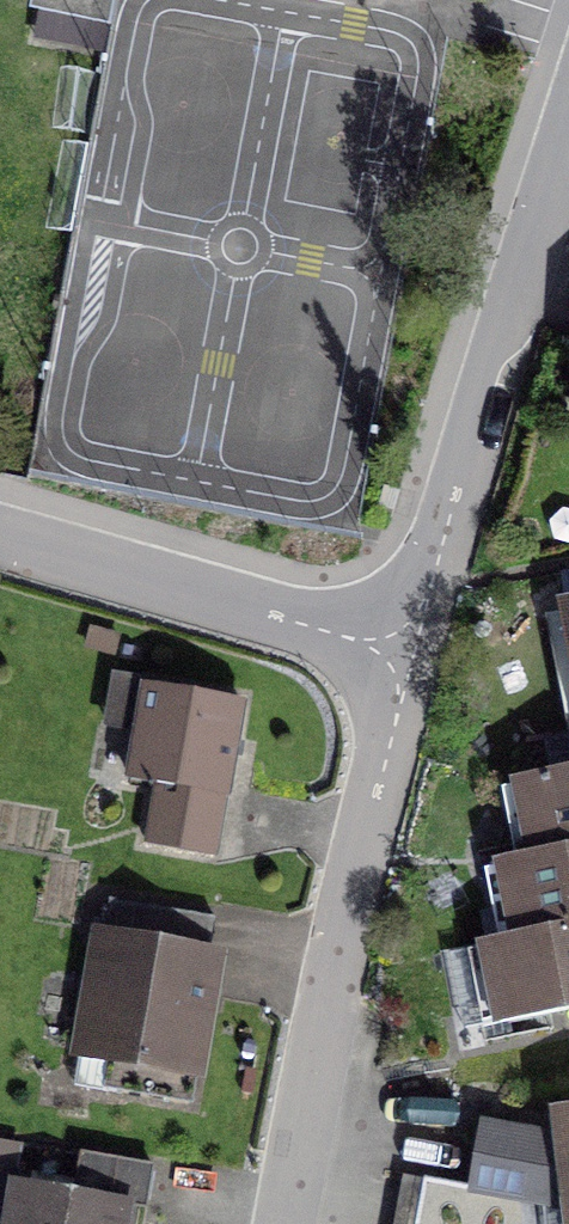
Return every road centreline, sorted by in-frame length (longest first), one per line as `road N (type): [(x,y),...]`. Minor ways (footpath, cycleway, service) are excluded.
road 1 (residential): [(412,656),(320,1038),(288,1223)]
road 2 (residential): [(568,130),(412,656)]
road 3 (residential): [(412,656),(0,536)]

